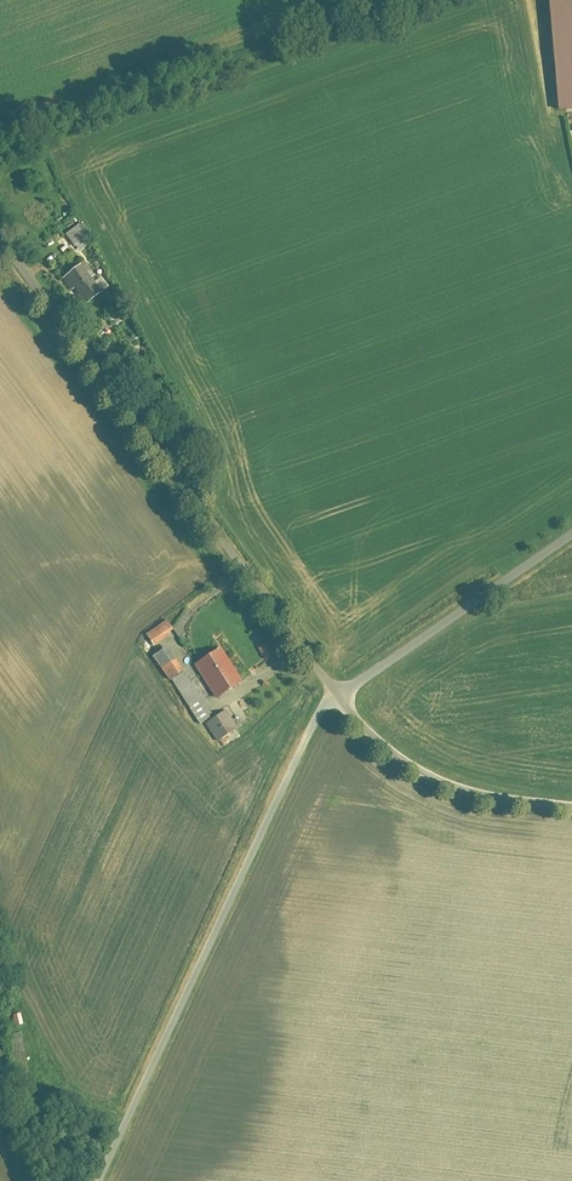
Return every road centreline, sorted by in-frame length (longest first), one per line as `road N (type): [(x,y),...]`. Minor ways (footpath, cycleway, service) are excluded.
road 1 (residential): [(338,695),(0,239)]
road 2 (track): [(99,1180),(266,819),(321,710),(338,695)]
road 3 (residential): [(571,534),(338,695)]
road 4 (residential): [(571,807),(463,790),(426,774),(391,752),(338,695)]

